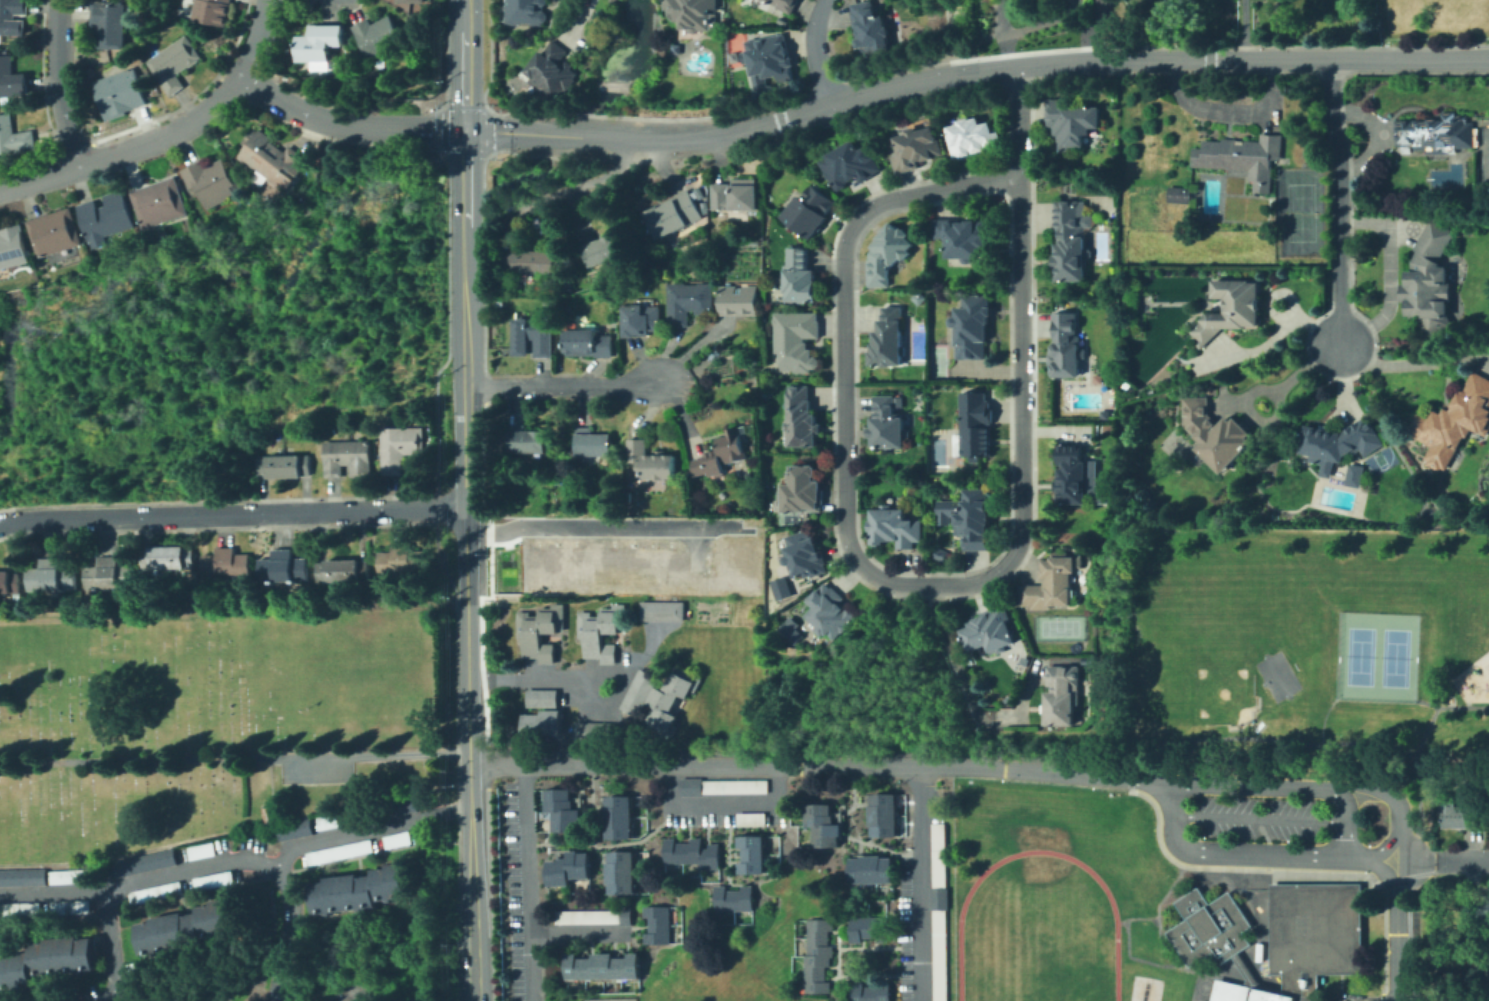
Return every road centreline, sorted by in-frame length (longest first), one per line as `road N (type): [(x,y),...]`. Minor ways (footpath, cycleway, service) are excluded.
road 1 (residential): [(1022,174),(1023,532),(1006,564),(982,580),(899,583),(866,569),(847,537),(847,239),(877,205),(1022,174)]
road 2 (residential): [(1488,58),(1082,60),(957,74)]
road 3 (residential): [(957,74),(678,142),(467,130)]
road 4 (residential): [(466,508),(0,521)]
road 5 (secondary): [(466,565),(473,1000)]
road 6 (secondary): [(468,197),(466,565)]
road 7 (residential): [(1330,57),(1339,345)]
road 8 (residential): [(466,531),(738,525)]
road 9 (residential): [(241,75),(168,132),(0,187)]
road 10 (residential): [(467,130),(334,123),(241,75)]
road 11 (residential): [(465,385),(661,379)]
road 12 (residential): [(69,169),(56,103),(57,0)]
road 13 (secondary): [(466,0),(467,130)]

